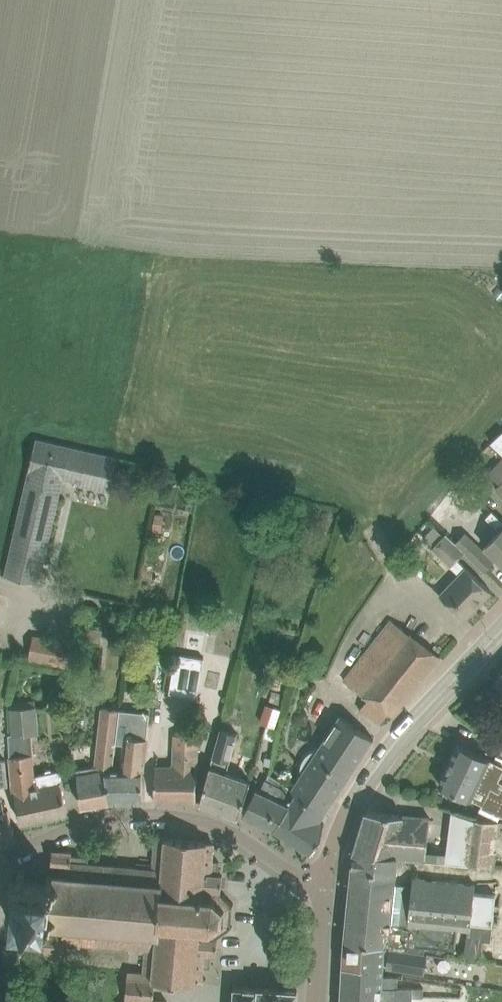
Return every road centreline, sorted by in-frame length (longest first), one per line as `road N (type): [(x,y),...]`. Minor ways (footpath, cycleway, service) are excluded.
road 1 (residential): [(325,884),(232,832),(149,814),(96,820),(0,857)]
road 2 (tertiary): [(325,884),(352,806),(384,757),(501,631)]

